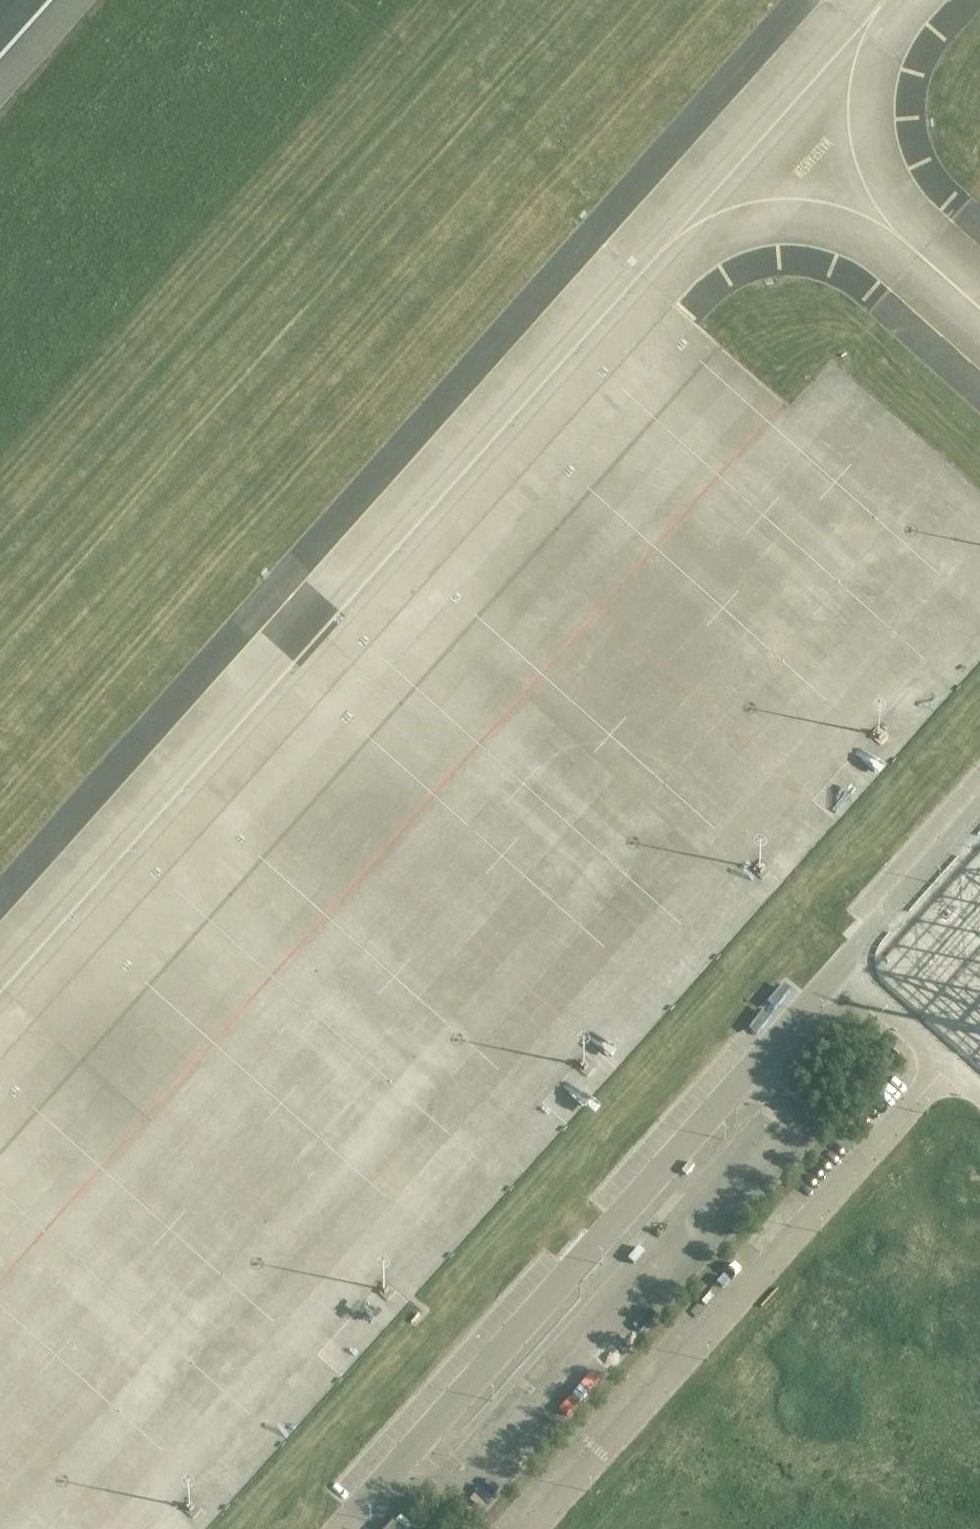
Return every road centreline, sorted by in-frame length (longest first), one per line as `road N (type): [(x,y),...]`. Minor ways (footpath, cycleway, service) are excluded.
road 1 (unclassified): [(843,965),(341,1528)]
road 2 (unclassified): [(949,1061),(534,1528)]
road 3 (unclassified): [(979,813),(843,965)]
road 4 (unclassified): [(843,965),(949,1061)]

